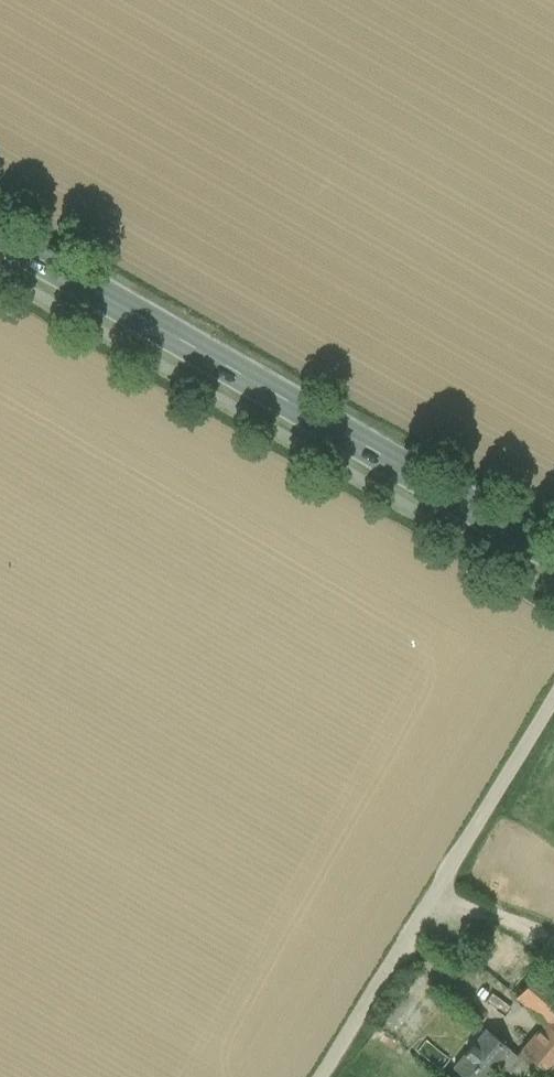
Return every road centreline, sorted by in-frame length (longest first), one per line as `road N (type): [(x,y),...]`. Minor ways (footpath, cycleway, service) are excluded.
road 1 (primary): [(0,243),(553,563)]
road 2 (unclassified): [(317,1076),(553,701)]

